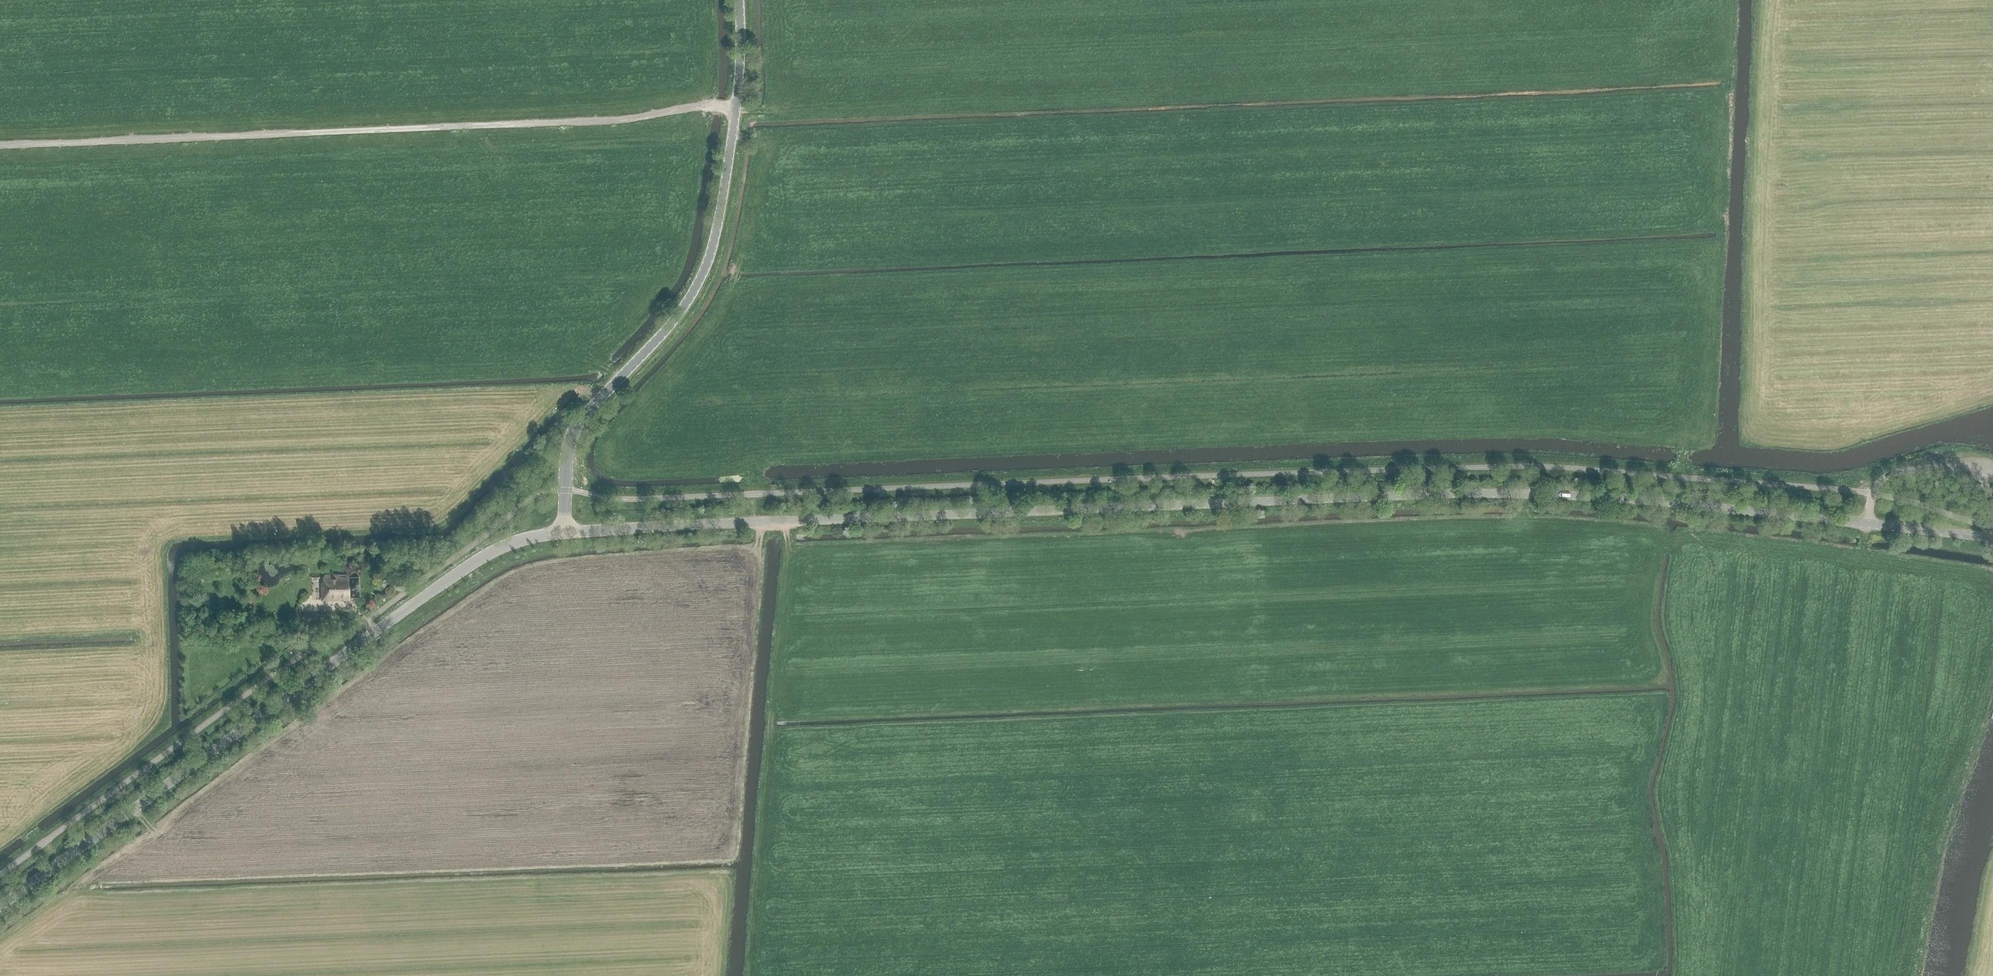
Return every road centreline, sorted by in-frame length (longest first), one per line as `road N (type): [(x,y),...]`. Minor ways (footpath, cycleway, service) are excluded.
road 1 (secondary): [(1992,537),(1641,500),(1480,493),(564,533)]
road 2 (secondary): [(564,533),(510,544),(464,569),(0,907)]
road 3 (tertiary): [(564,533),(567,455),(577,426),(677,316),(709,257),(735,108),(739,0)]

